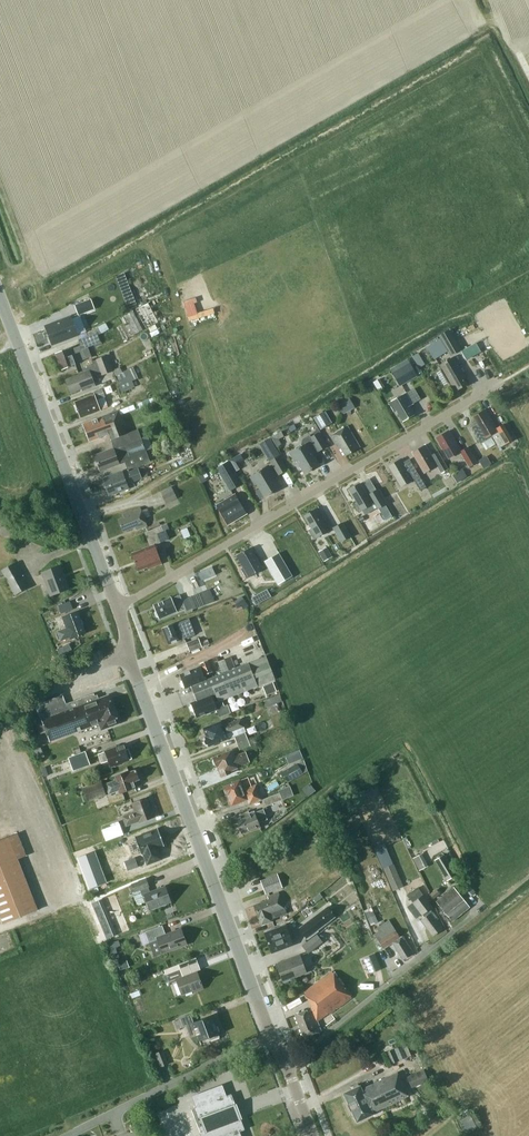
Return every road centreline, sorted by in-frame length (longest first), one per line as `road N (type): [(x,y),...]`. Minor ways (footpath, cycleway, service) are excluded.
road 1 (tertiary): [(270,1034),(117,607)]
road 2 (residential): [(117,607),(486,391)]
road 3 (tertiary): [(117,607),(0,296)]
road 4 (residential): [(288,1065),(476,911)]
road 5 (residential): [(67,1135),(270,1034)]

